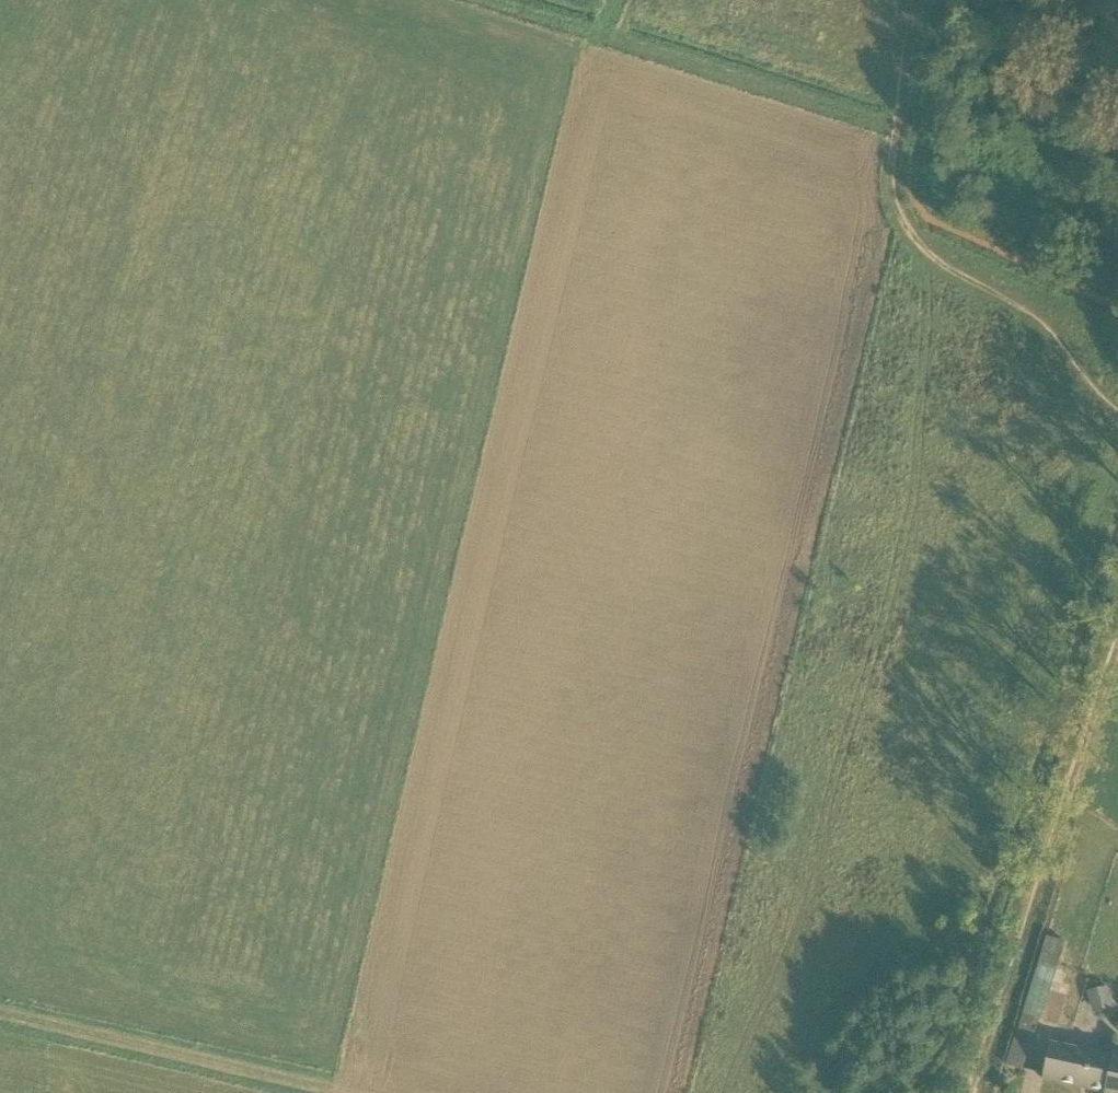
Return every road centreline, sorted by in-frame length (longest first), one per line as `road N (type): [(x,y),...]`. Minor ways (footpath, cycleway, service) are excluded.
road 1 (track): [(972,1092),(1117,643)]

